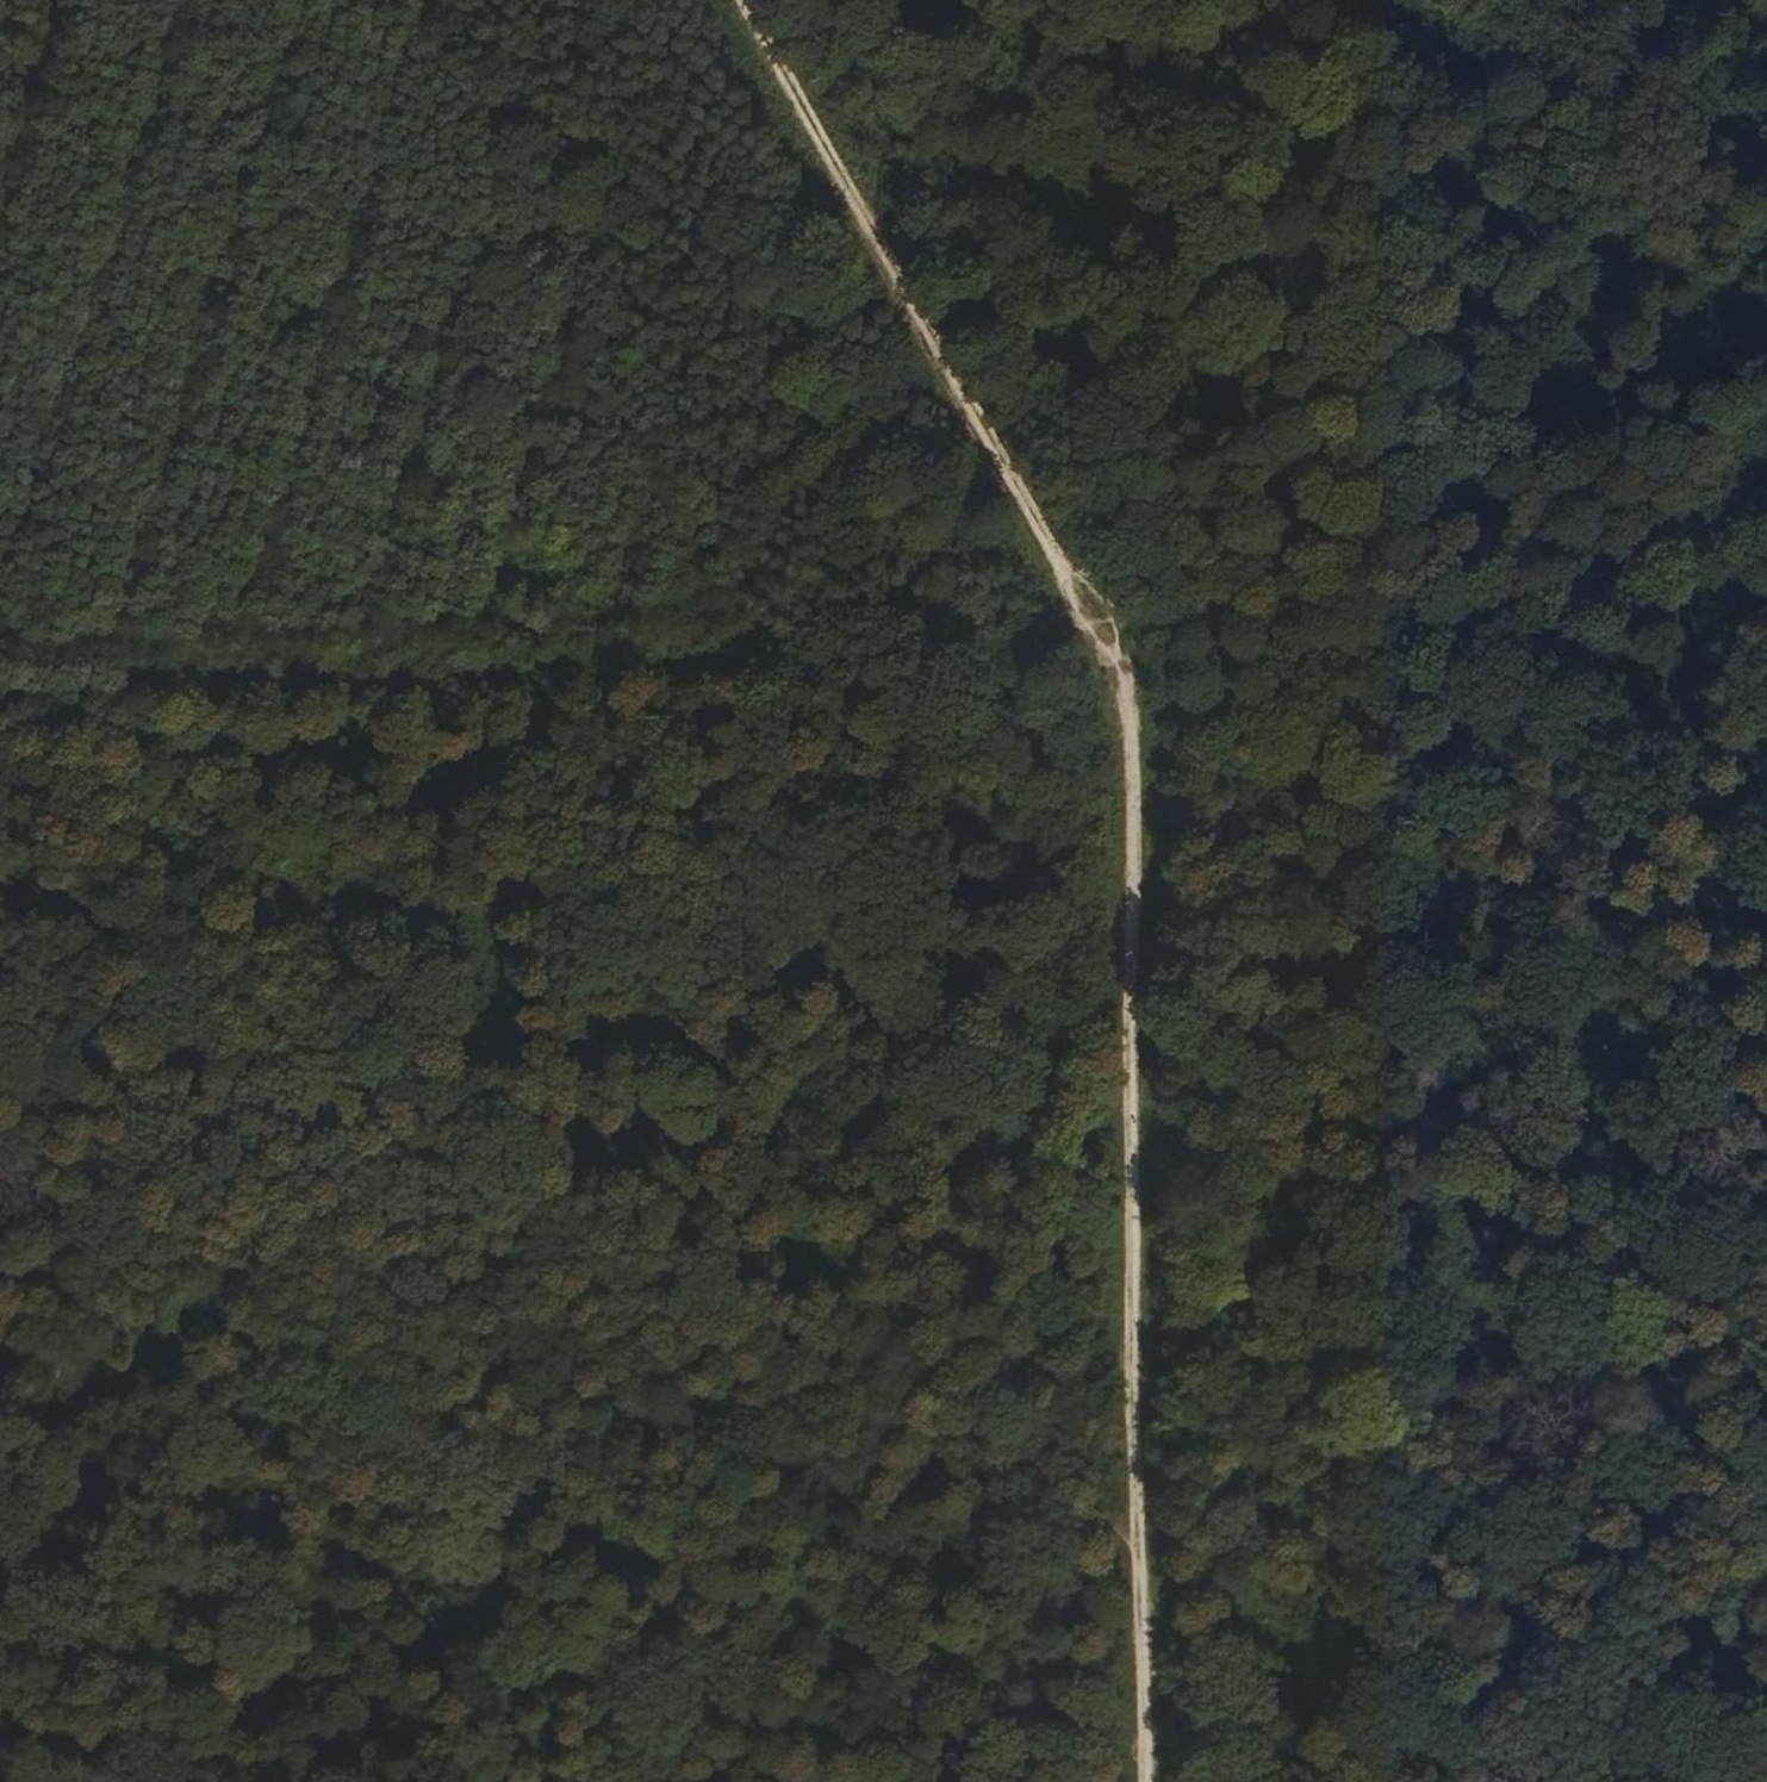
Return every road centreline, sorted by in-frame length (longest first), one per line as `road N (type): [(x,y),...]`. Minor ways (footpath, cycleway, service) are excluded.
road 1 (track): [(736,0),(1088,628),(1126,740),(1134,1781)]
road 2 (track): [(1129,1532),(0,1472)]

